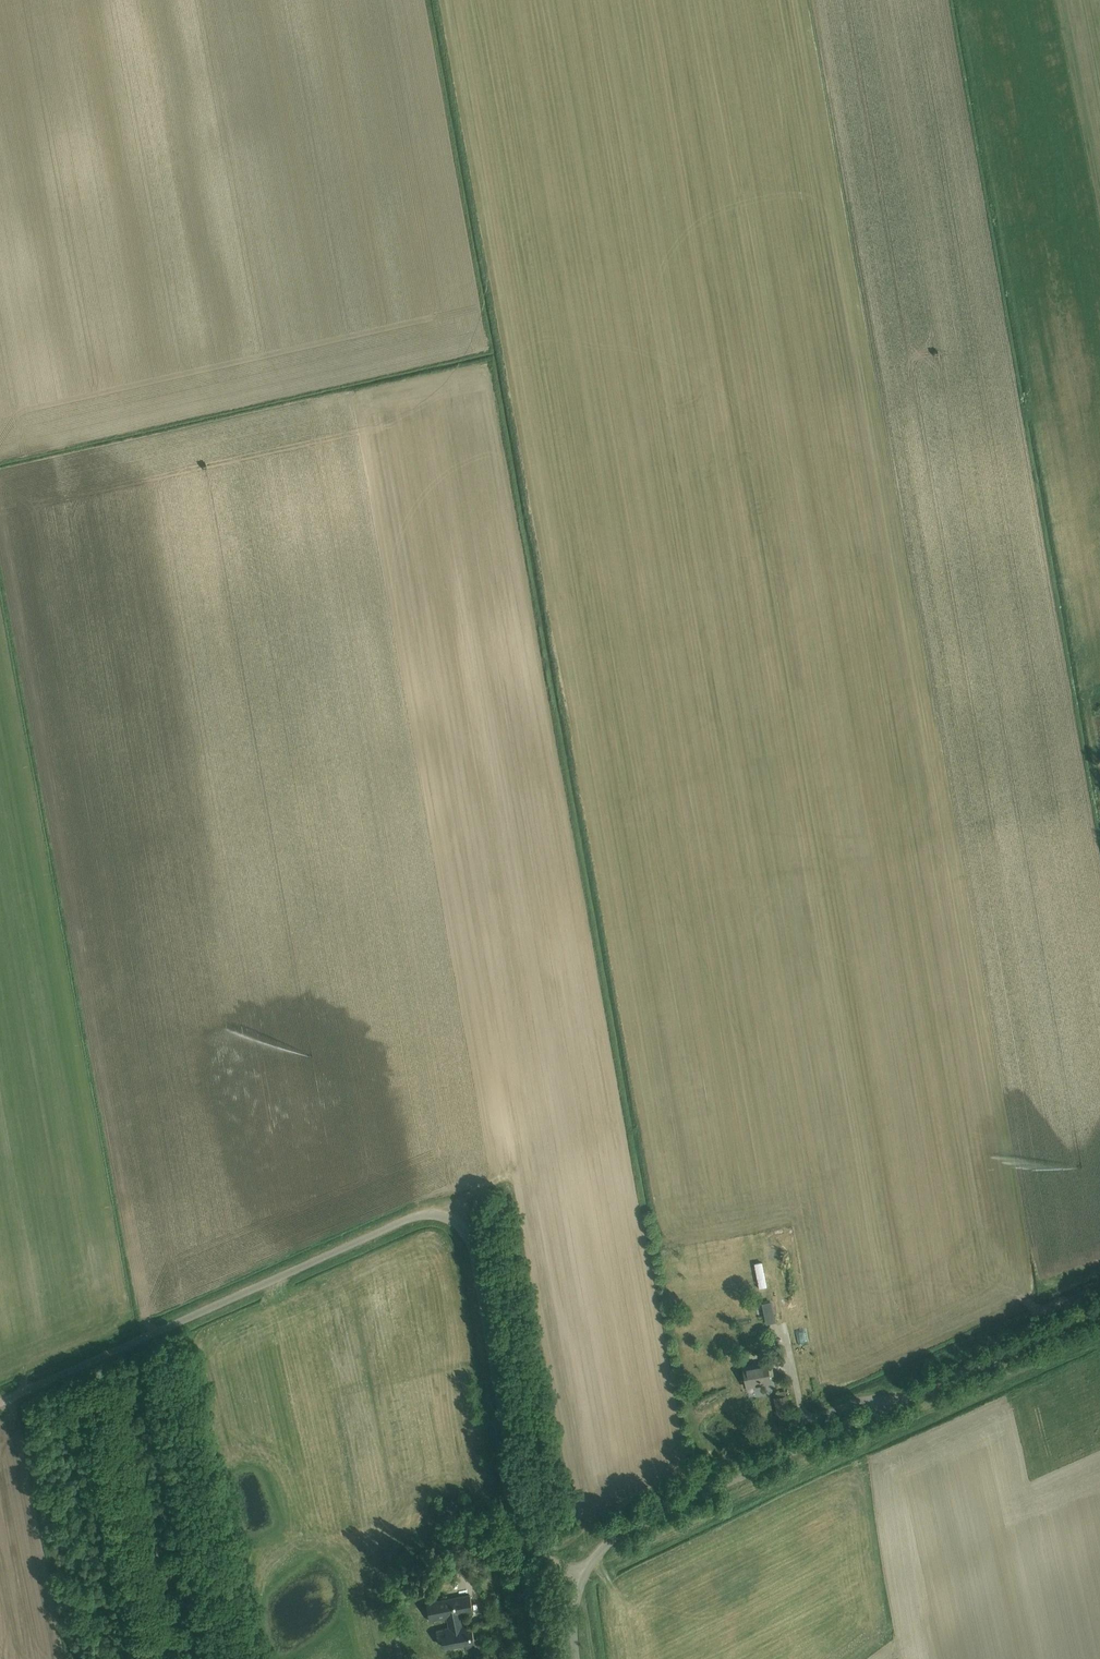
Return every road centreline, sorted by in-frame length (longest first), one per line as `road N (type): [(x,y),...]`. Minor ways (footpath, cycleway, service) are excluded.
road 1 (unclassified): [(581,1573),(531,1544),(518,1509),(466,1244),(453,1223),(413,1219),(0,1404)]
road 2 (unclassified): [(581,1573),(613,1537),(1099,1314)]

